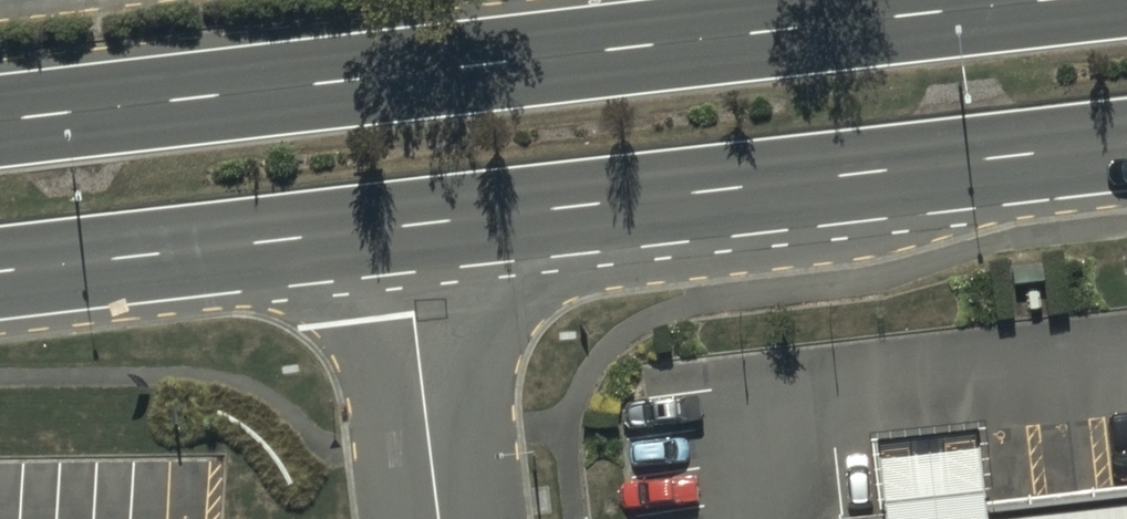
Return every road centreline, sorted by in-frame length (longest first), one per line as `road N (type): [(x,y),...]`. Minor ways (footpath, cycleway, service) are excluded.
road 1 (primary): [(0,118),(1036,0)]
road 2 (primary): [(1126,143),(412,224)]
road 3 (primary): [(412,224),(0,271)]
road 4 (unclassified): [(412,224),(444,518)]

